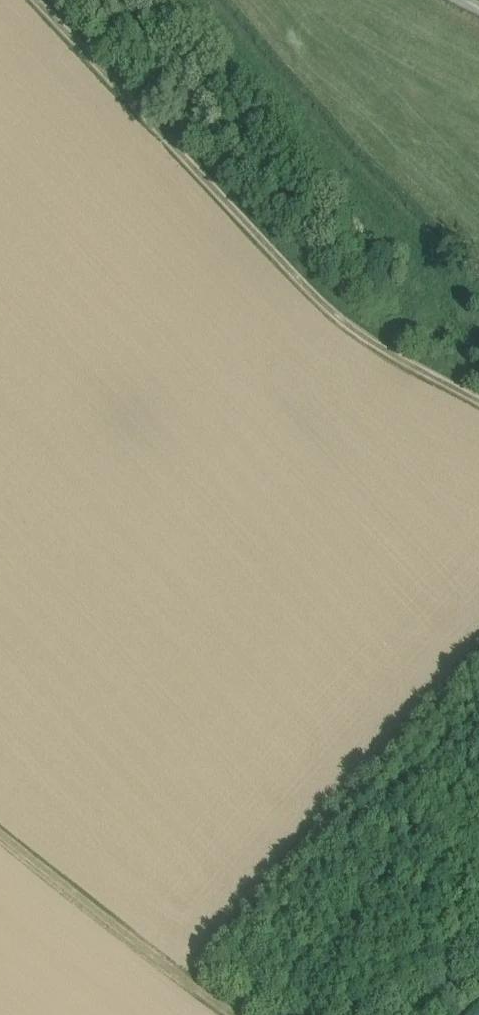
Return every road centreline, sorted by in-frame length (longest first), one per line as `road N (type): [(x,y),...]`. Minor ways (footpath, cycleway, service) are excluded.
road 1 (track): [(478,404),(354,336),(42,0)]
road 2 (track): [(226,1014),(0,836)]

